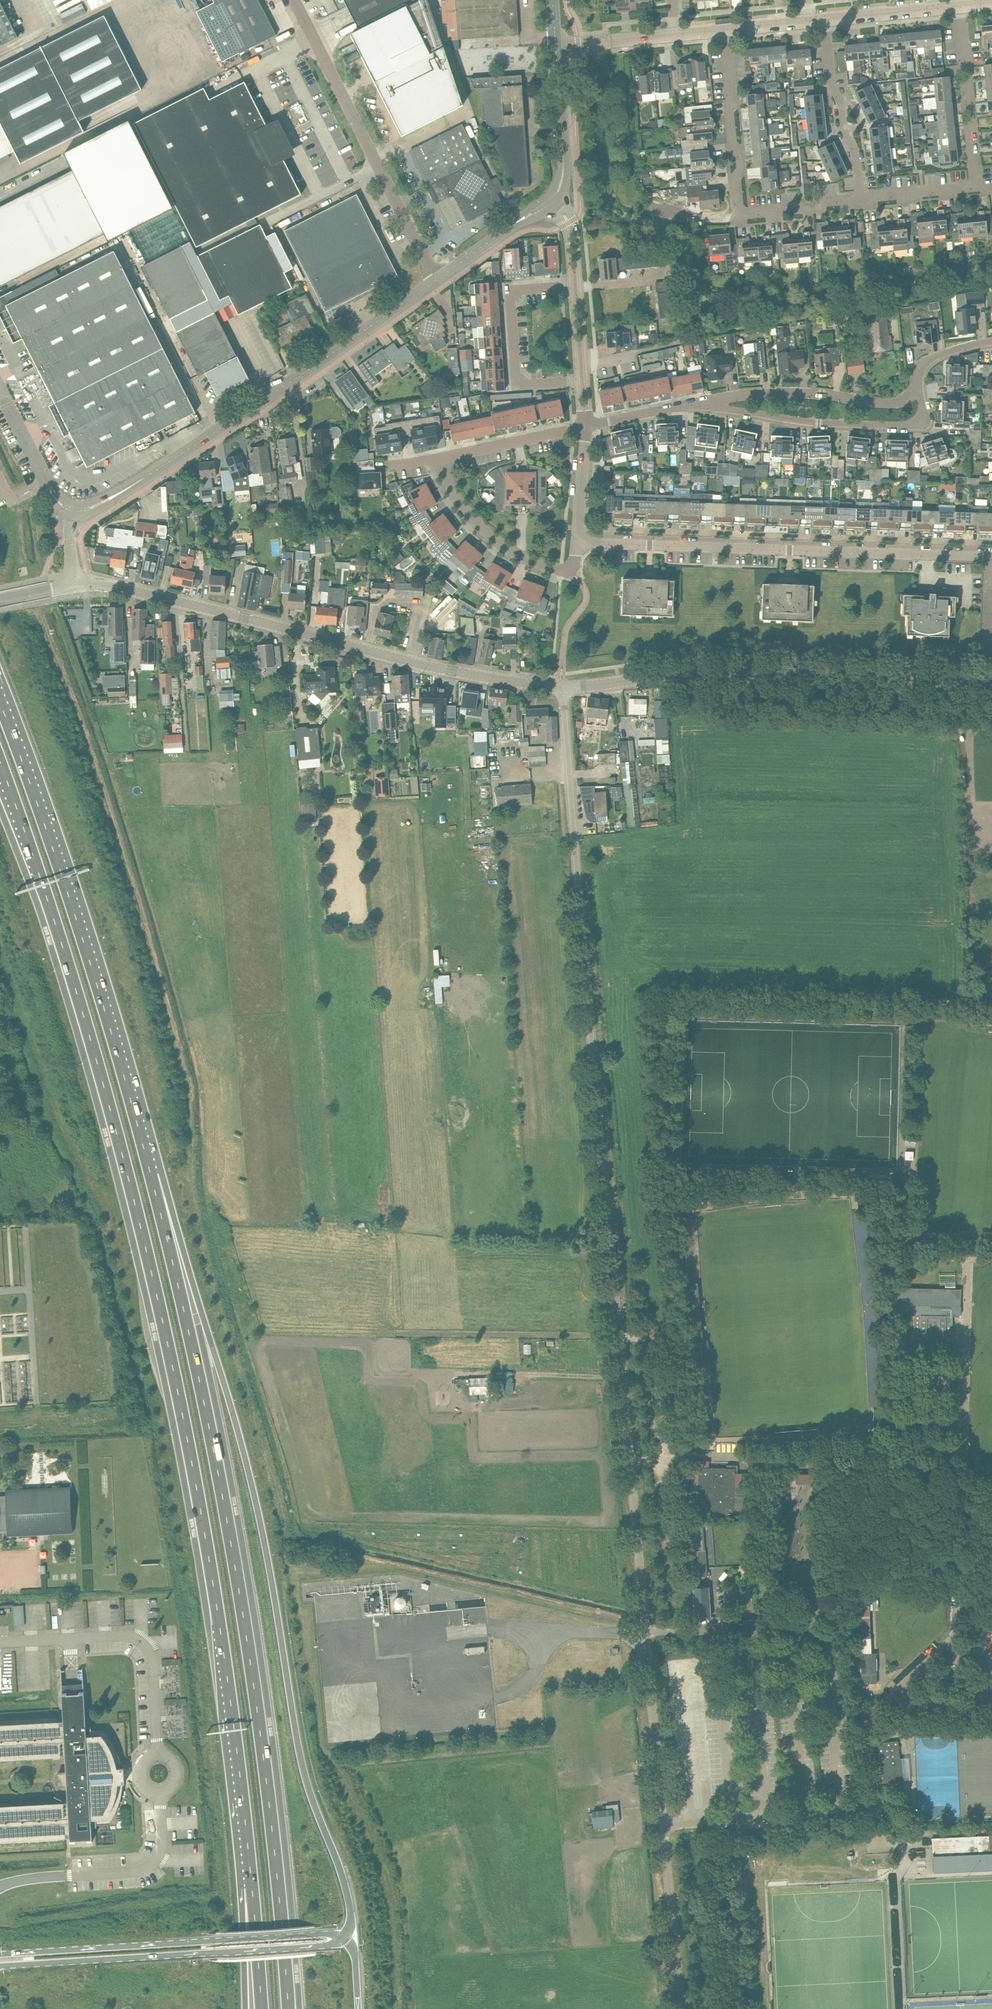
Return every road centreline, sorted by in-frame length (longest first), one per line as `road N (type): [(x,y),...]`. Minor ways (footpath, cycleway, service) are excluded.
road 1 (unclassified): [(680,2008),(562,687)]
road 2 (trunk): [(0,764),(105,1089),(150,1274),(220,1624),(252,1885)]
road 3 (trunk): [(288,2008),(254,1677),(203,1395),(142,1138)]
road 4 (trunk): [(345,1939),(353,1917),(302,1765),(265,1534),(178,1232),(142,1138)]
road 5 (unclassified): [(562,687),(452,671),(127,589),(75,583)]
road 6 (trunk): [(142,1138),(76,918),(0,706)]
road 7 (tertiary): [(75,510),(130,487),(436,279)]
road 8 (residential): [(991,556),(577,542)]
road 9 (secondary): [(0,1966),(345,1939)]
road 10 (secondary): [(345,1939),(0,1954)]
road 11 (unclassified): [(436,279),(294,0)]
road 12 (residential): [(724,30),(739,209),(860,197)]
road 13 (residential): [(581,368),(719,332),(874,306)]
road 14 (residential): [(860,197),(976,187),(959,6)]
road 15 (unclassified): [(737,671),(991,677)]
road 16 (residential): [(916,382),(922,415),(902,426),(804,421),(712,401)]
road 17 (residential): [(582,380),(530,384),(515,373),(510,302),(522,289),(575,285)]
road 18 (residential): [(712,401),(792,392),(894,402),(916,382)]
road 19 (residential): [(860,197),(832,87),(824,20)]
road 20 (residential): [(570,568),(549,566),(493,537),(457,497),(440,458)]
road 21 (unclassified): [(737,671),(562,687)]
road 22 (tertiary): [(552,200),(564,166),(555,46)]
road 23 (residential): [(440,458),(584,426)]
road 24 (unclassified): [(75,510),(51,492),(0,390)]
road 25 (tertiary): [(436,279),(552,200)]
road 26 (residential): [(584,426),(712,401)]
road 27 (trunk): [(252,1885),(242,1931),(245,2008)]
road 28 (trunk): [(252,1885),(262,2008)]
road 29 (residential): [(555,46),(676,35)]

